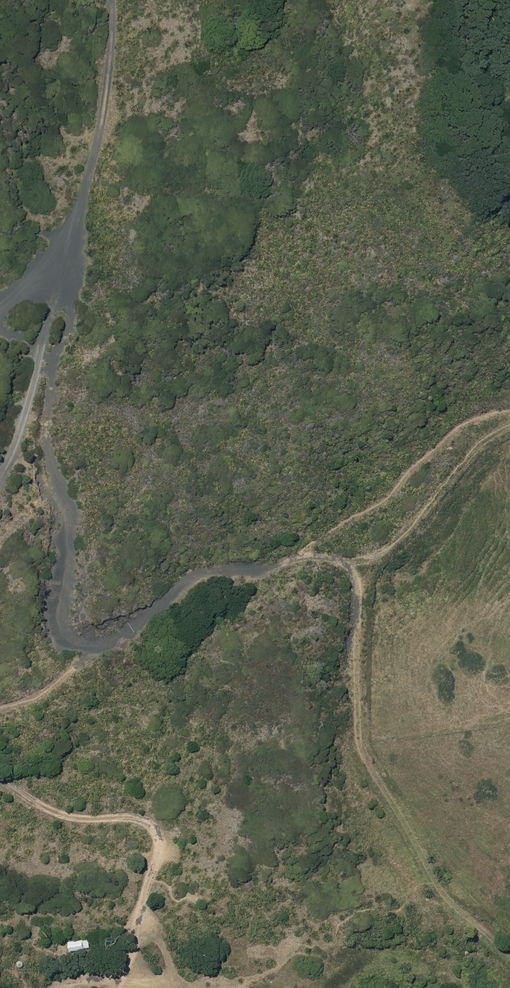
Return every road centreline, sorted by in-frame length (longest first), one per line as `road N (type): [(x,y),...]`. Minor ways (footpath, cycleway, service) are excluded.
road 1 (track): [(111,0),(103,107),(77,209),(71,312),(44,405),(51,465),(70,502),(58,601),(65,642),(81,659),(207,575),(250,577),(293,557),(336,559),(358,583),(361,751),(451,906),(509,962)]
road 2 (track): [(0,784),(52,814),(125,819),(151,831),(157,849),(135,912),(176,987)]
road 3 (track): [(77,209),(0,307)]

